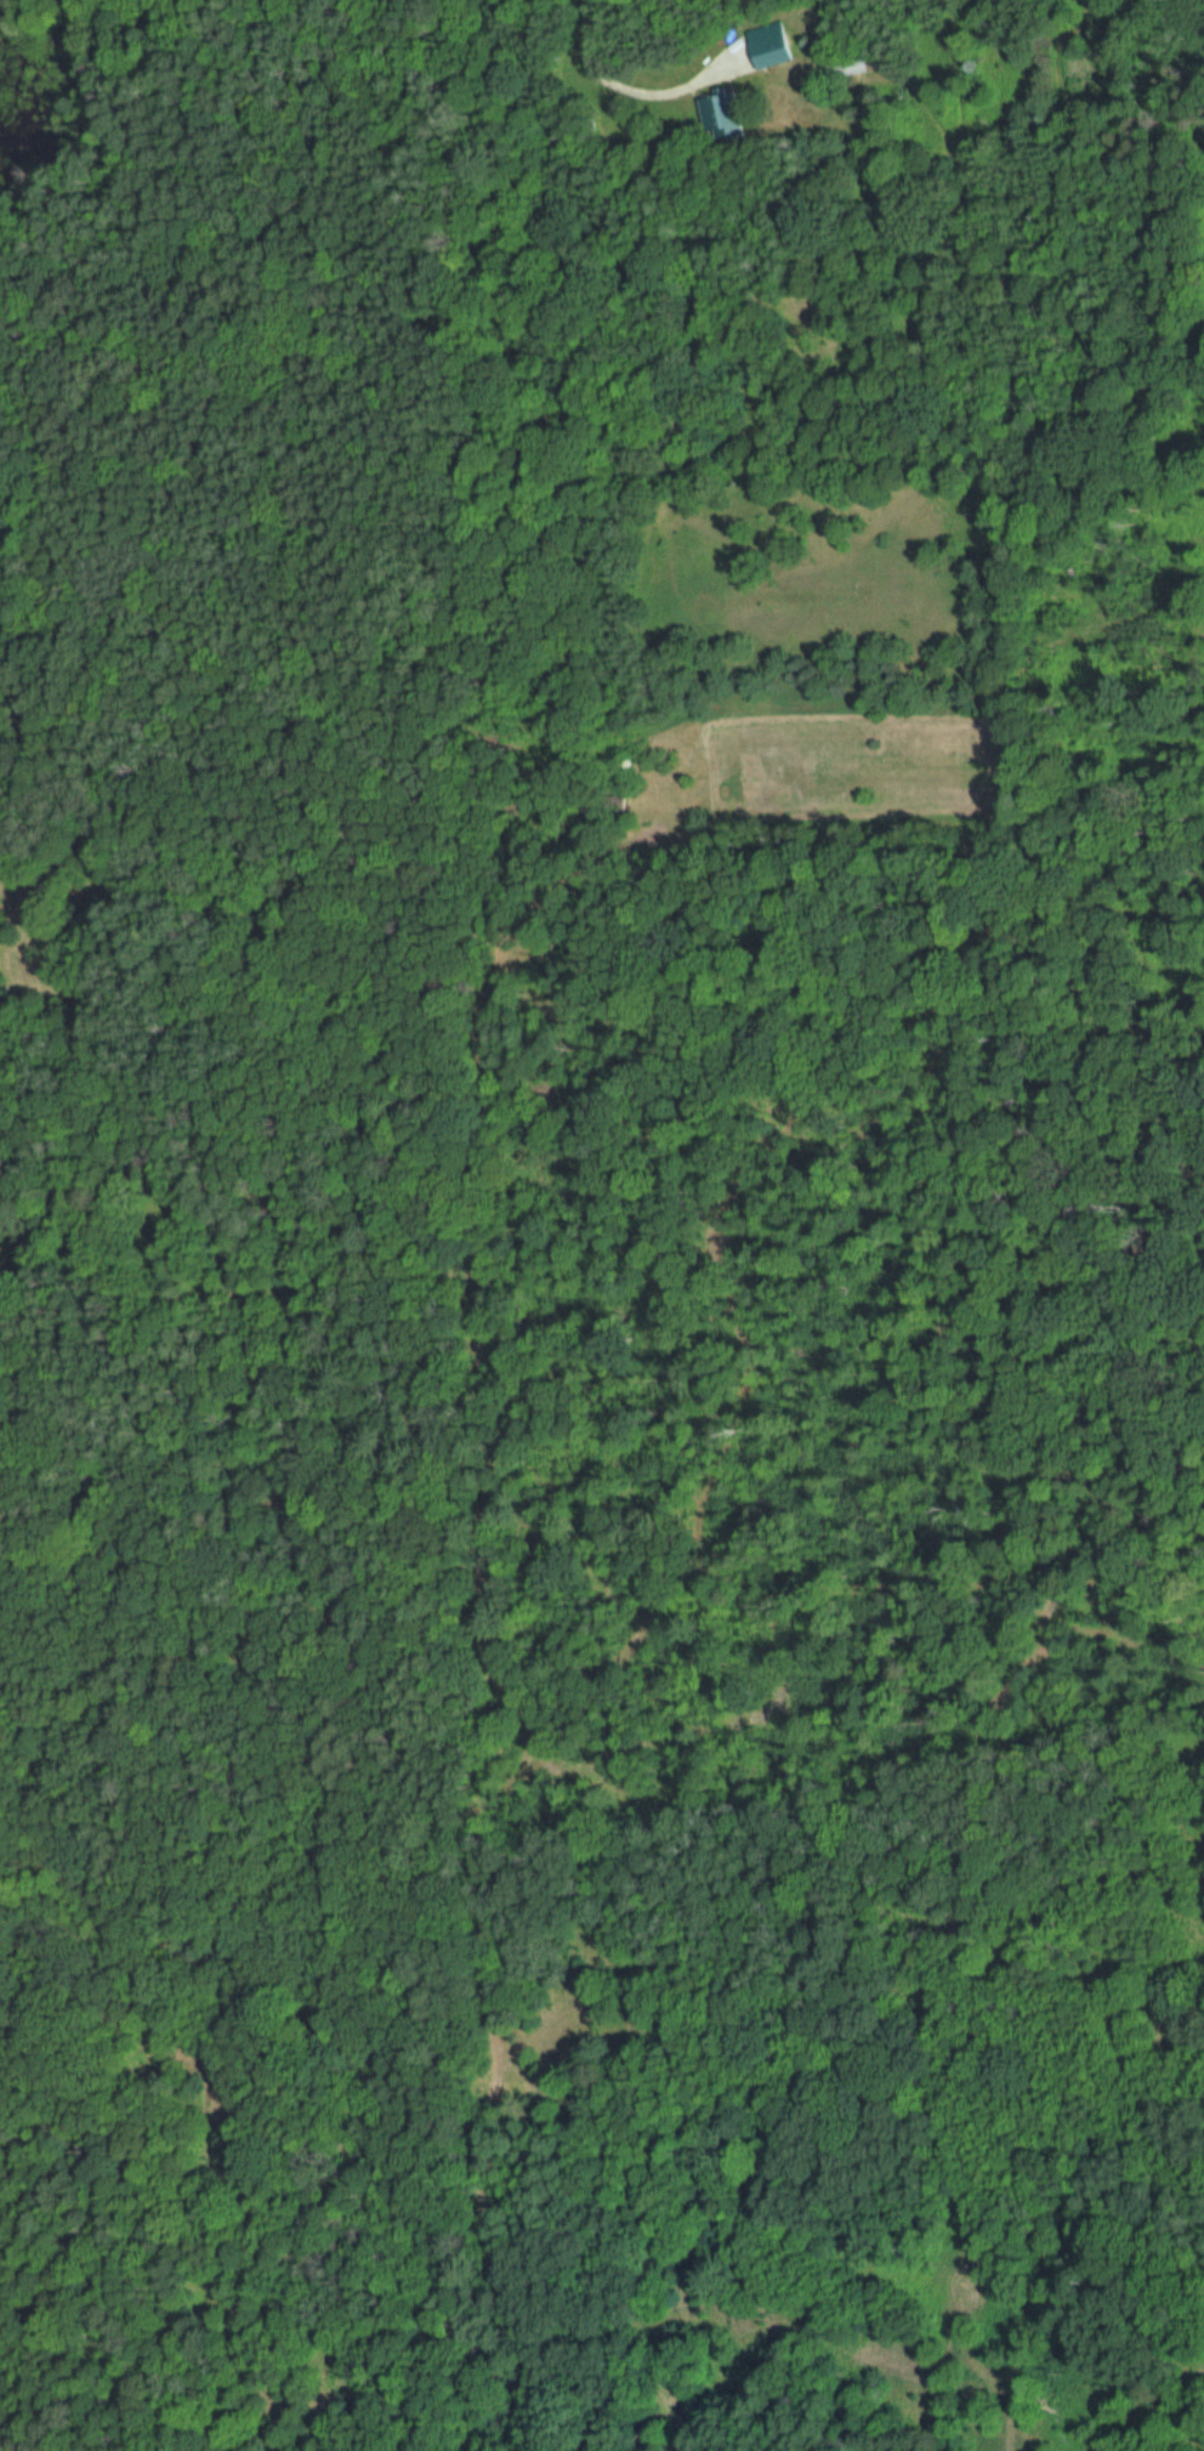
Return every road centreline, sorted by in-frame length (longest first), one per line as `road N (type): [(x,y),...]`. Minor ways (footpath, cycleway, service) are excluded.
road 1 (residential): [(582,0),(601,62),(603,121)]

